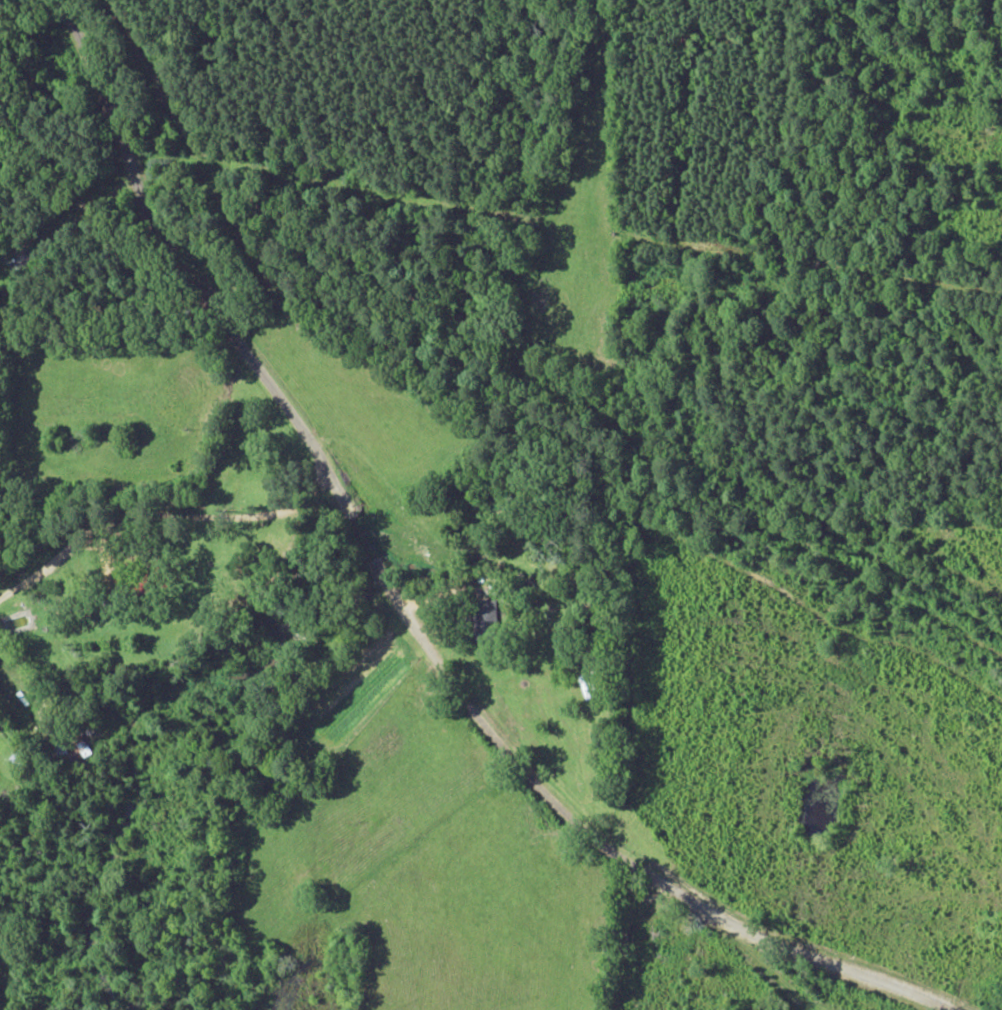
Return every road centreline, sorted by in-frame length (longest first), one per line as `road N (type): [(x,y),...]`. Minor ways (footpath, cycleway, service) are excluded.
road 1 (residential): [(308,538),(298,483),(149,199),(105,79),(50,0)]
road 2 (residential): [(591,860),(472,773),(333,543),(308,538)]
road 3 (residential): [(0,613),(308,538)]
road 4 (residential): [(591,860),(635,893),(847,1009)]

